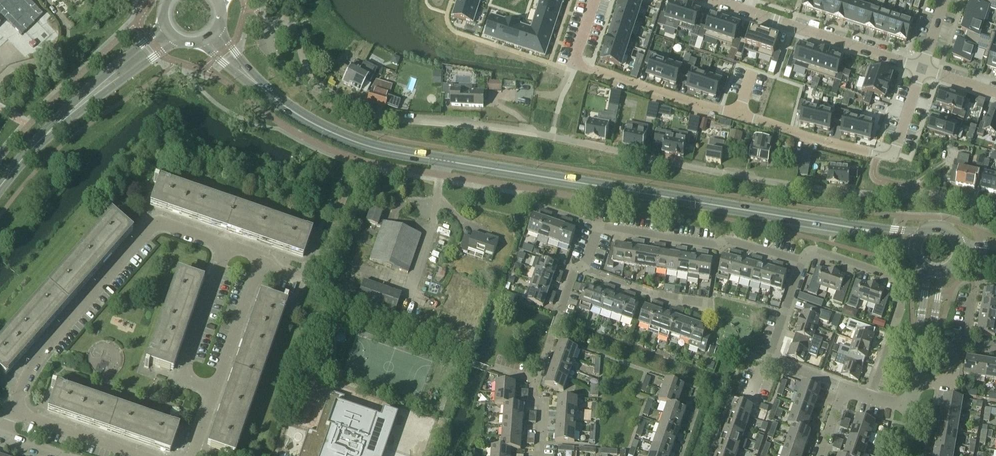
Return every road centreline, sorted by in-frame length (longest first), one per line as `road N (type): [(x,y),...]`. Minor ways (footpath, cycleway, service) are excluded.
road 1 (residential): [(310,83),(392,120),(527,132),(804,187),(995,207)]
road 2 (tertiary): [(832,224),(370,147),(318,126),(263,88)]
road 3 (residential): [(923,66),(891,158),(573,63)]
road 4 (residential): [(11,412),(29,370),(158,226),(226,248)]
road 5 (residential): [(804,263),(729,239),(712,245),(598,224),(558,313)]
road 6 (residential): [(871,396),(900,306),(896,282),(811,254),(804,263)]
road 7 (residential): [(715,0),(923,66)]
road 8 (tertiary): [(164,23),(39,141)]
road 9 (tertiary): [(39,141),(178,40)]
road 10 (residential): [(226,248),(183,375),(218,387)]
road 11 (residential): [(11,412),(145,455)]
road 12 (residential): [(218,387),(261,260)]

